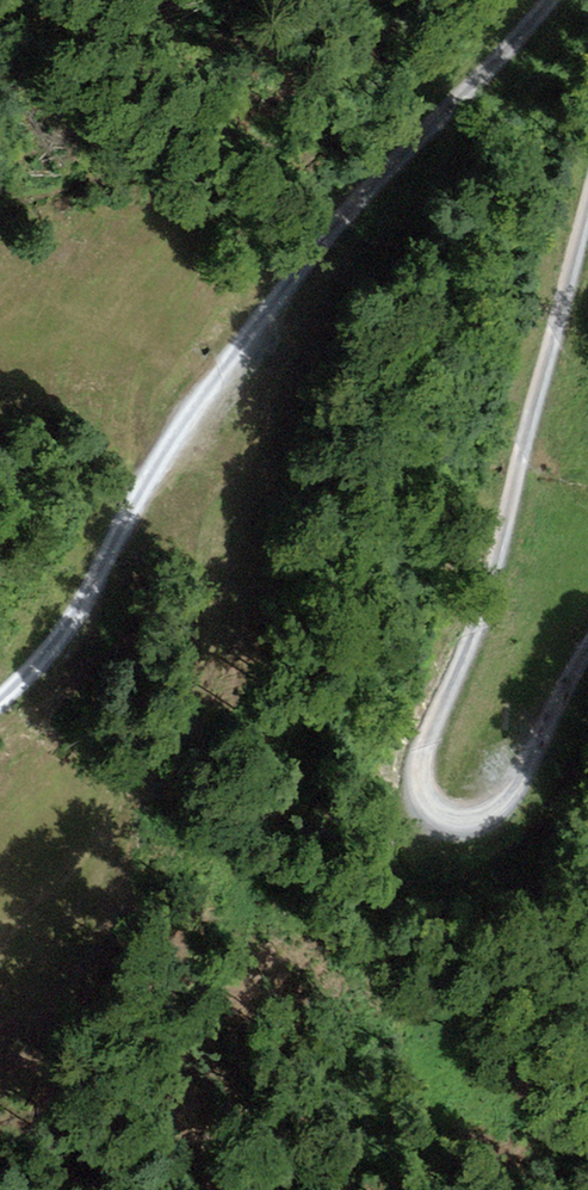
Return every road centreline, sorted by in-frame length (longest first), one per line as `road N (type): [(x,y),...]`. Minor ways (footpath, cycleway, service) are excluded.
road 1 (track): [(587,204),(484,612),(420,760),(420,789),(433,810),(463,811),(489,785),(587,648)]
road 2 (track): [(0,700),(66,641),(174,421),(208,372),(265,311),(323,228),(428,130)]
road 3 (track): [(428,130),(552,0)]

